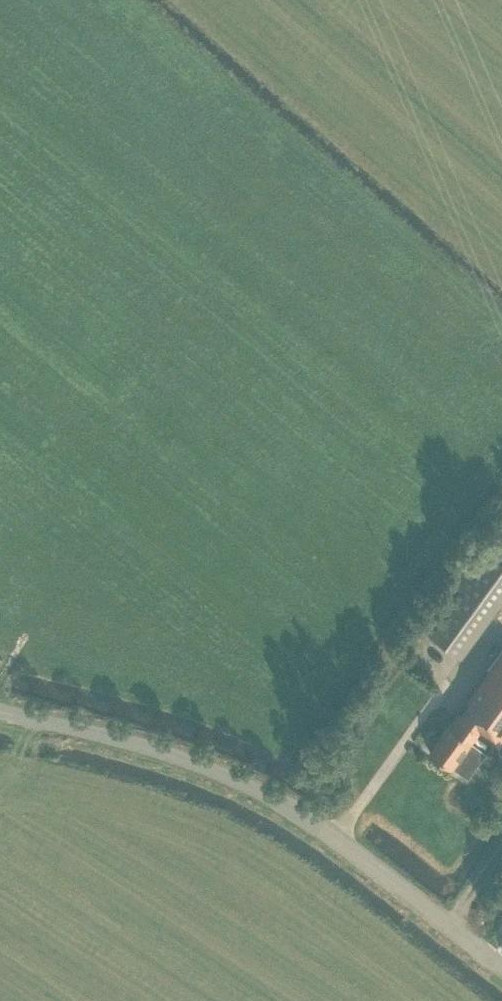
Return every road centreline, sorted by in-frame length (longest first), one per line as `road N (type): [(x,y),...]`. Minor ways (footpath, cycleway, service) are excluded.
road 1 (tertiary): [(501,971),(341,846),(231,782),(106,740),(0,717)]

